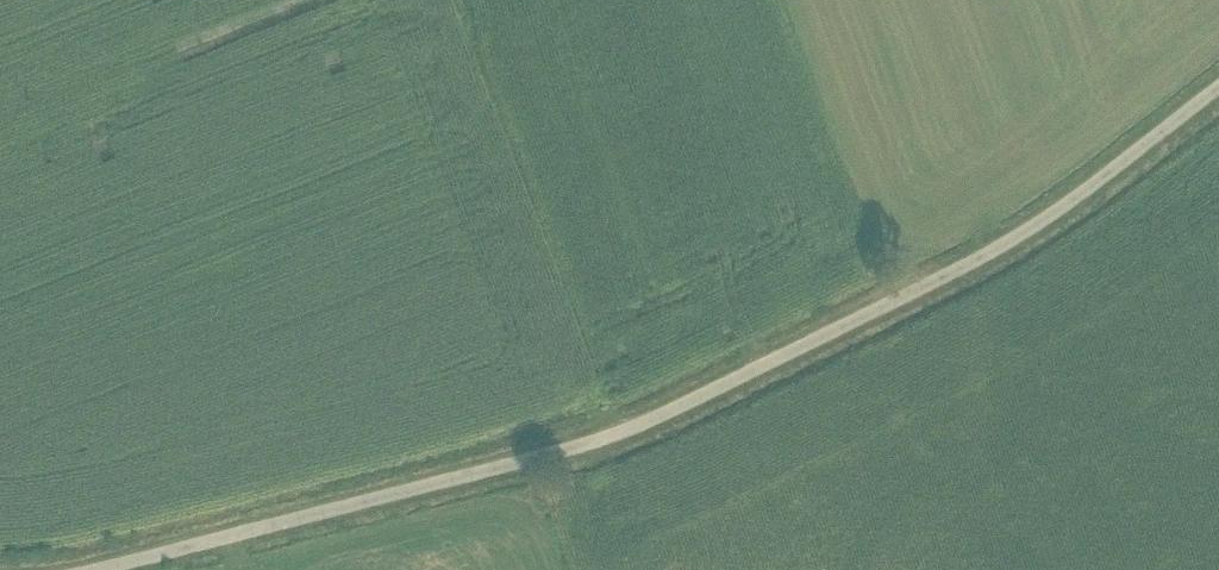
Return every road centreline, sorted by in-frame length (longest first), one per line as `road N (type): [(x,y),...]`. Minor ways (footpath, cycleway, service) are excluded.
road 1 (unclassified): [(100,569),(639,449),(1058,213),(1218,88)]

